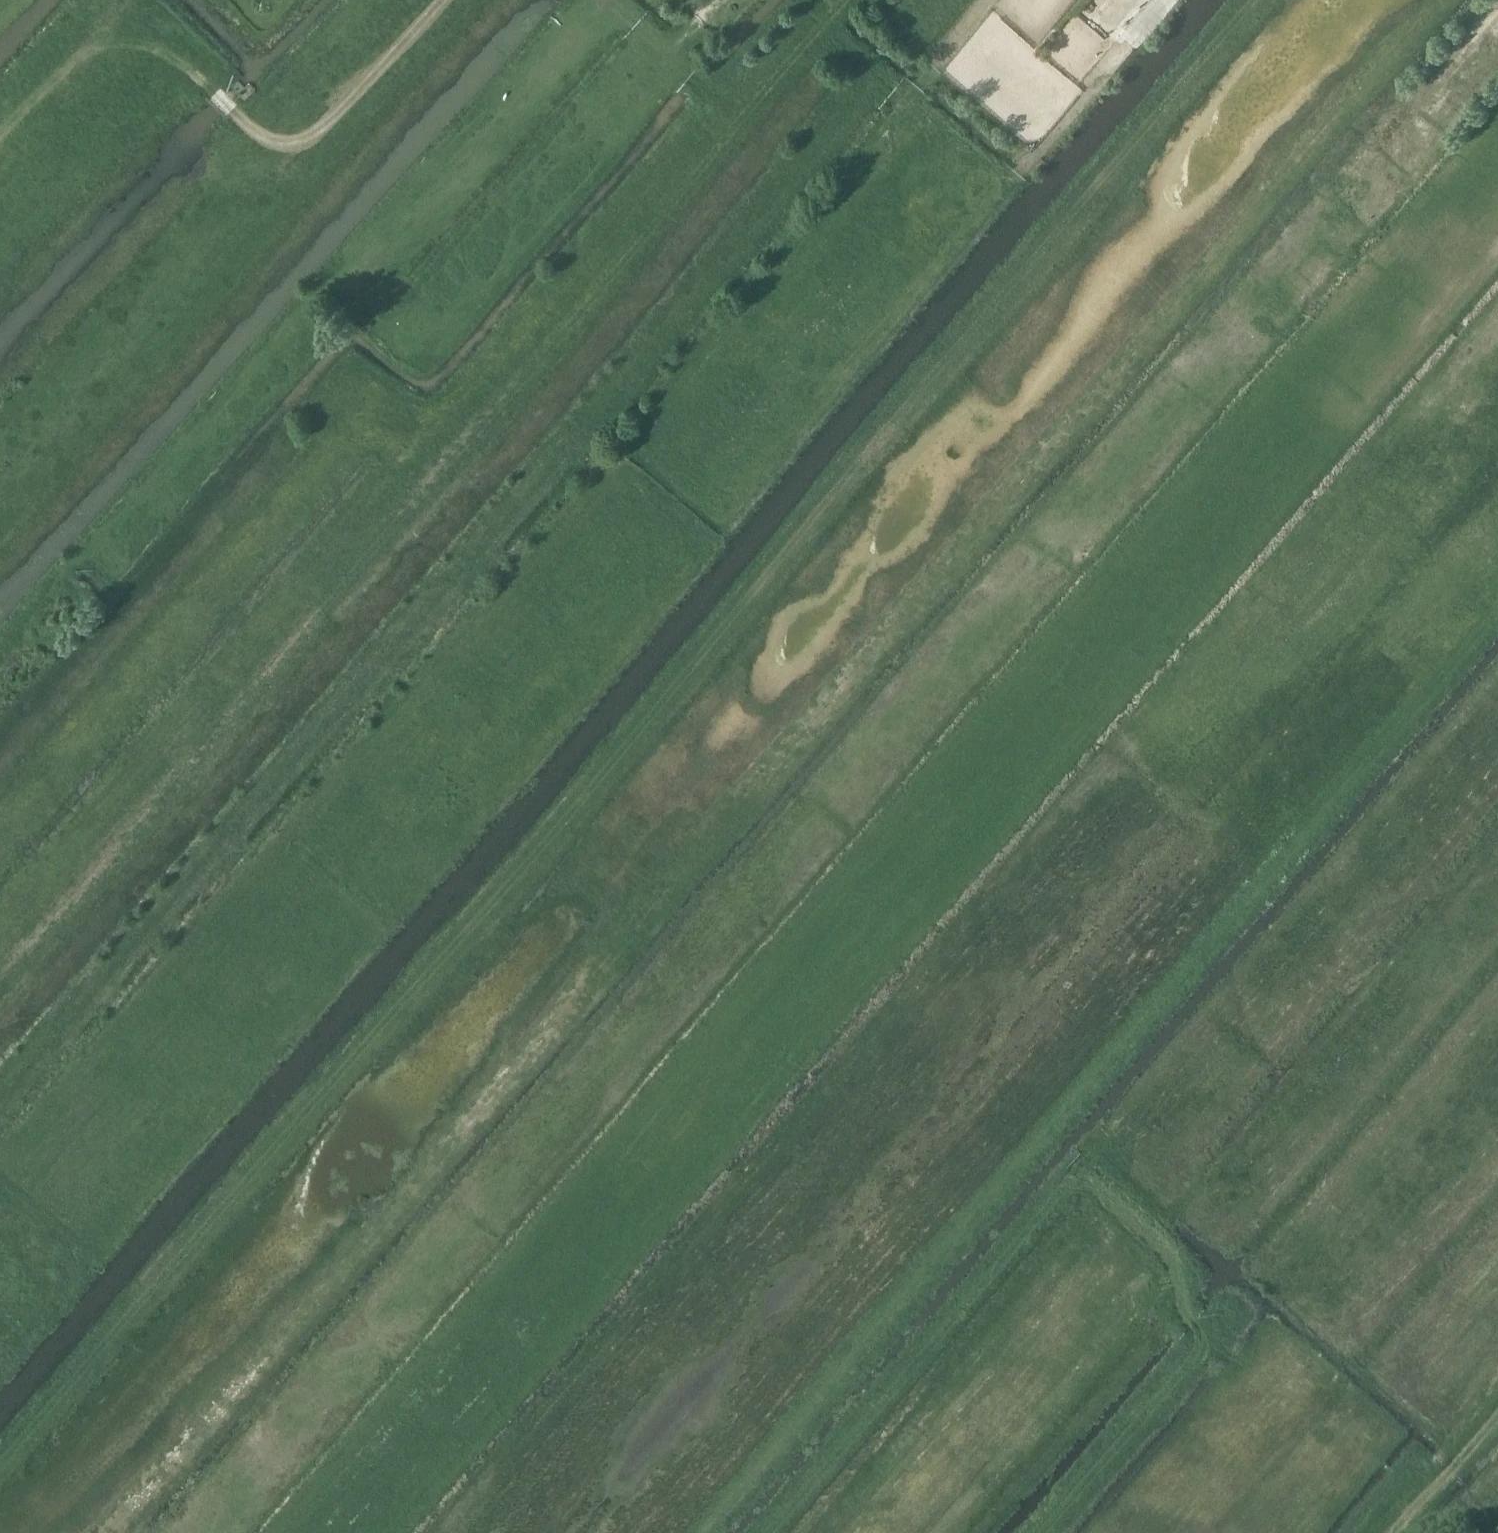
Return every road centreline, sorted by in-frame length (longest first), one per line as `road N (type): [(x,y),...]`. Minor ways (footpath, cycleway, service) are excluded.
road 1 (track): [(740,107),(818,30),(871,84),(586,434),(0,1091)]
road 2 (track): [(1258,0),(480,916)]
road 3 (track): [(0,145),(79,65),(145,51),(213,91),(273,145),(306,141),(438,0)]
road 4 (track): [(1393,1532),(1497,1410)]

